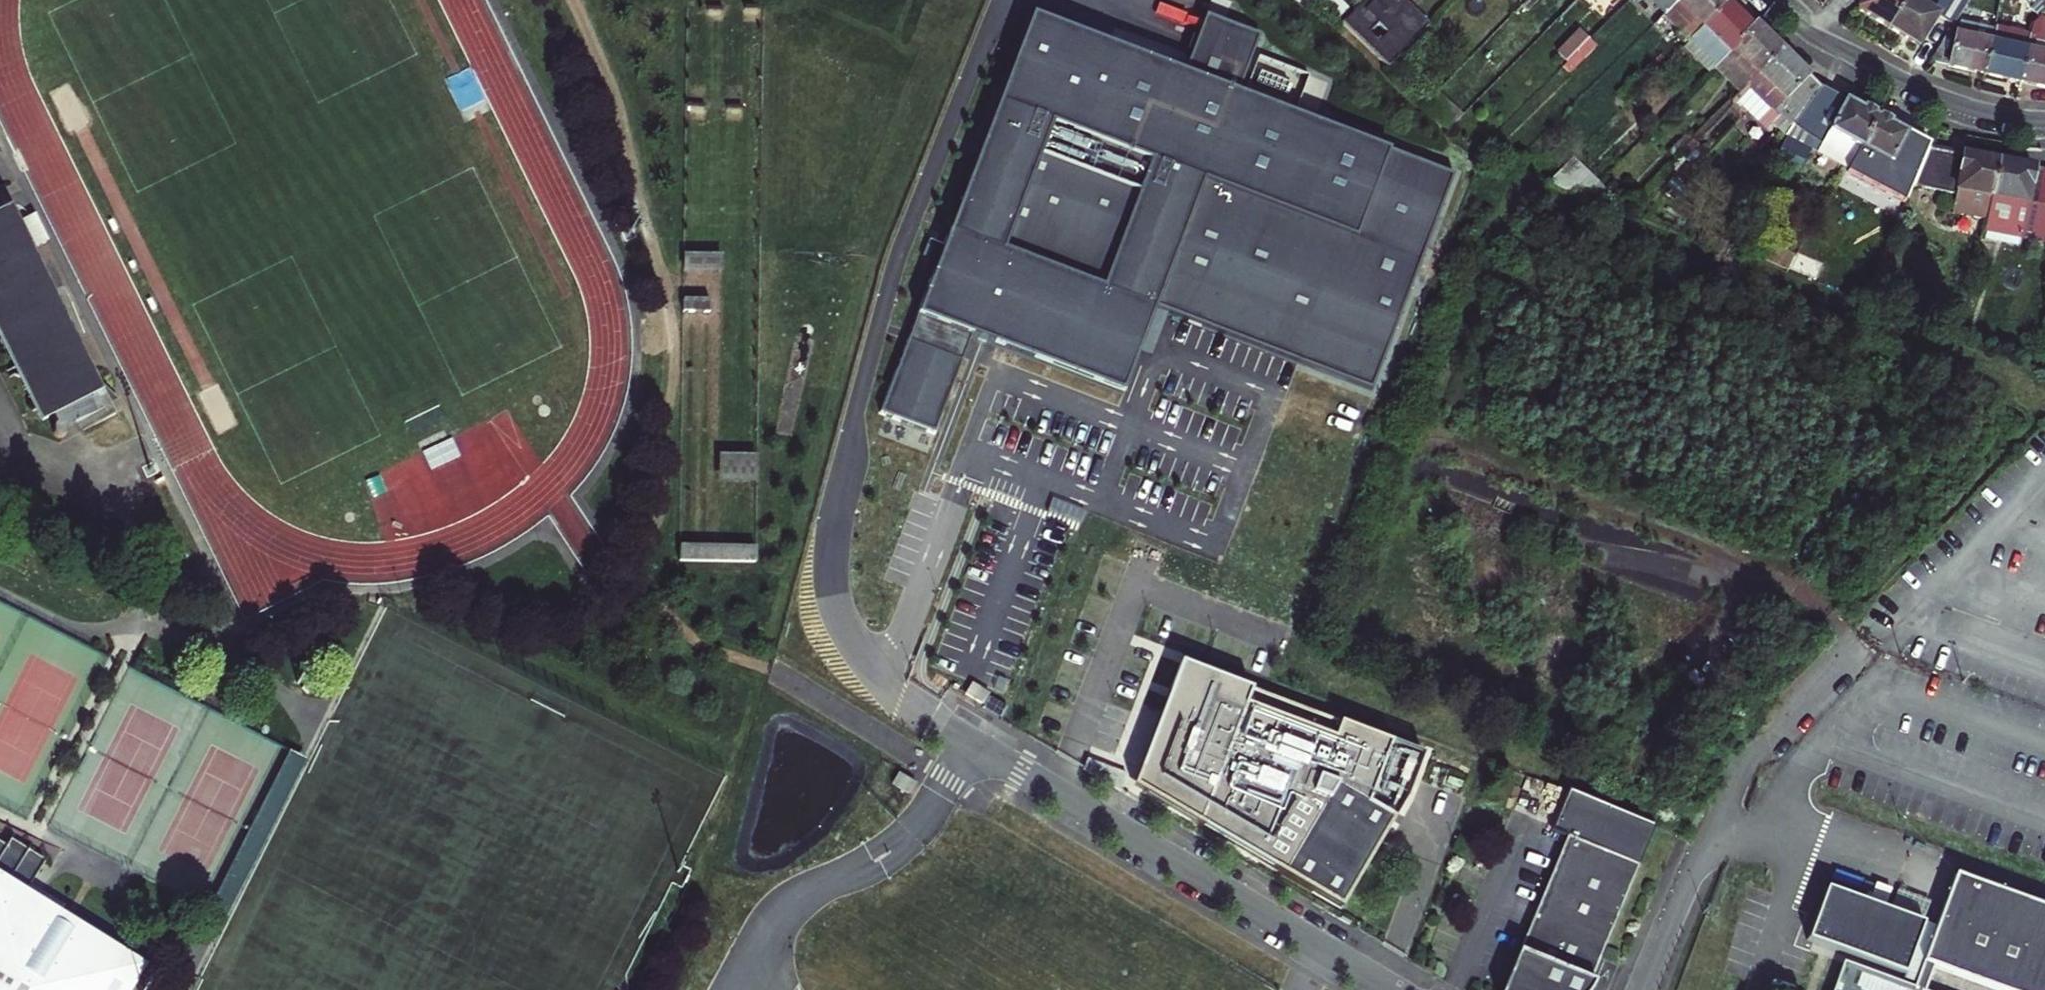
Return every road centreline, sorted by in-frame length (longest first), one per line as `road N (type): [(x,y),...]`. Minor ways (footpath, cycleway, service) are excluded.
road 1 (residential): [(993,756),(1390,989)]
road 2 (unclassified): [(1641,989),(1727,785),(1857,644)]
road 3 (residential): [(2044,119),(1951,107),(1843,54),(1785,0)]

